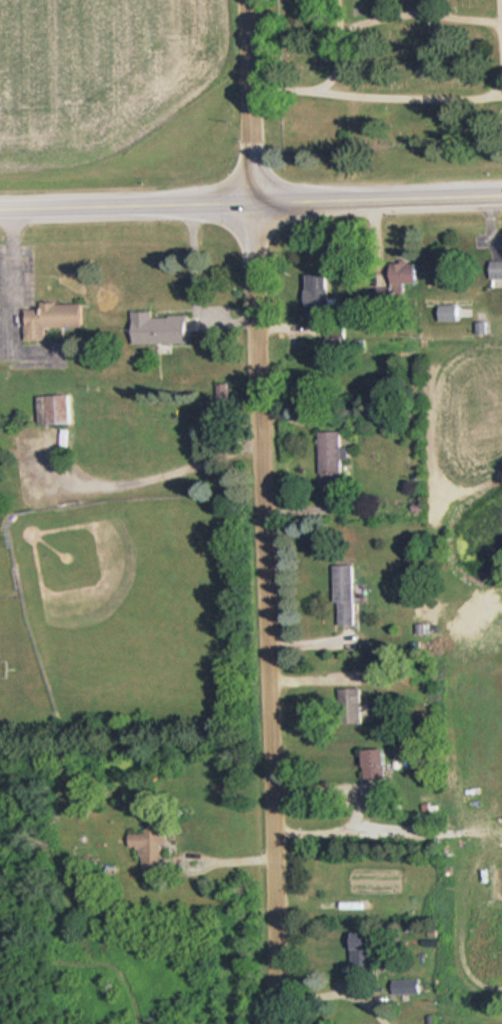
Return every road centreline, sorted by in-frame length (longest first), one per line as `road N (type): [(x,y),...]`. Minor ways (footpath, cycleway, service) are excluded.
road 1 (residential): [(279,1023),(245,0)]
road 2 (secondary): [(0,206),(501,193)]

